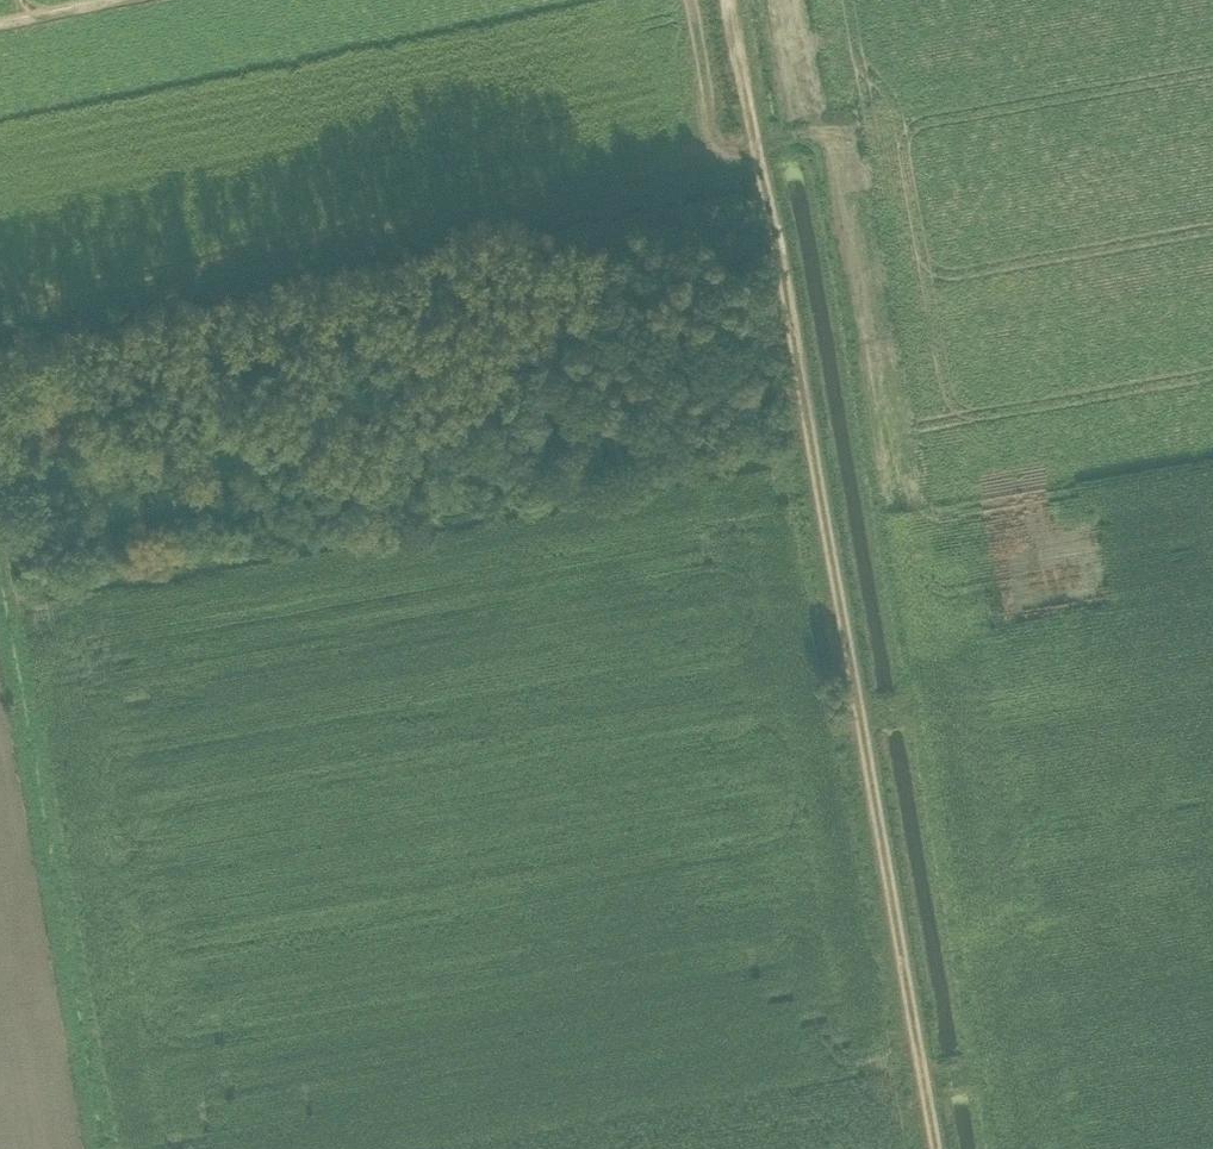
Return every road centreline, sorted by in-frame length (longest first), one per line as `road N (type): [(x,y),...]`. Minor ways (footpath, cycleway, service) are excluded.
road 1 (track): [(924,1148),(733,0)]

